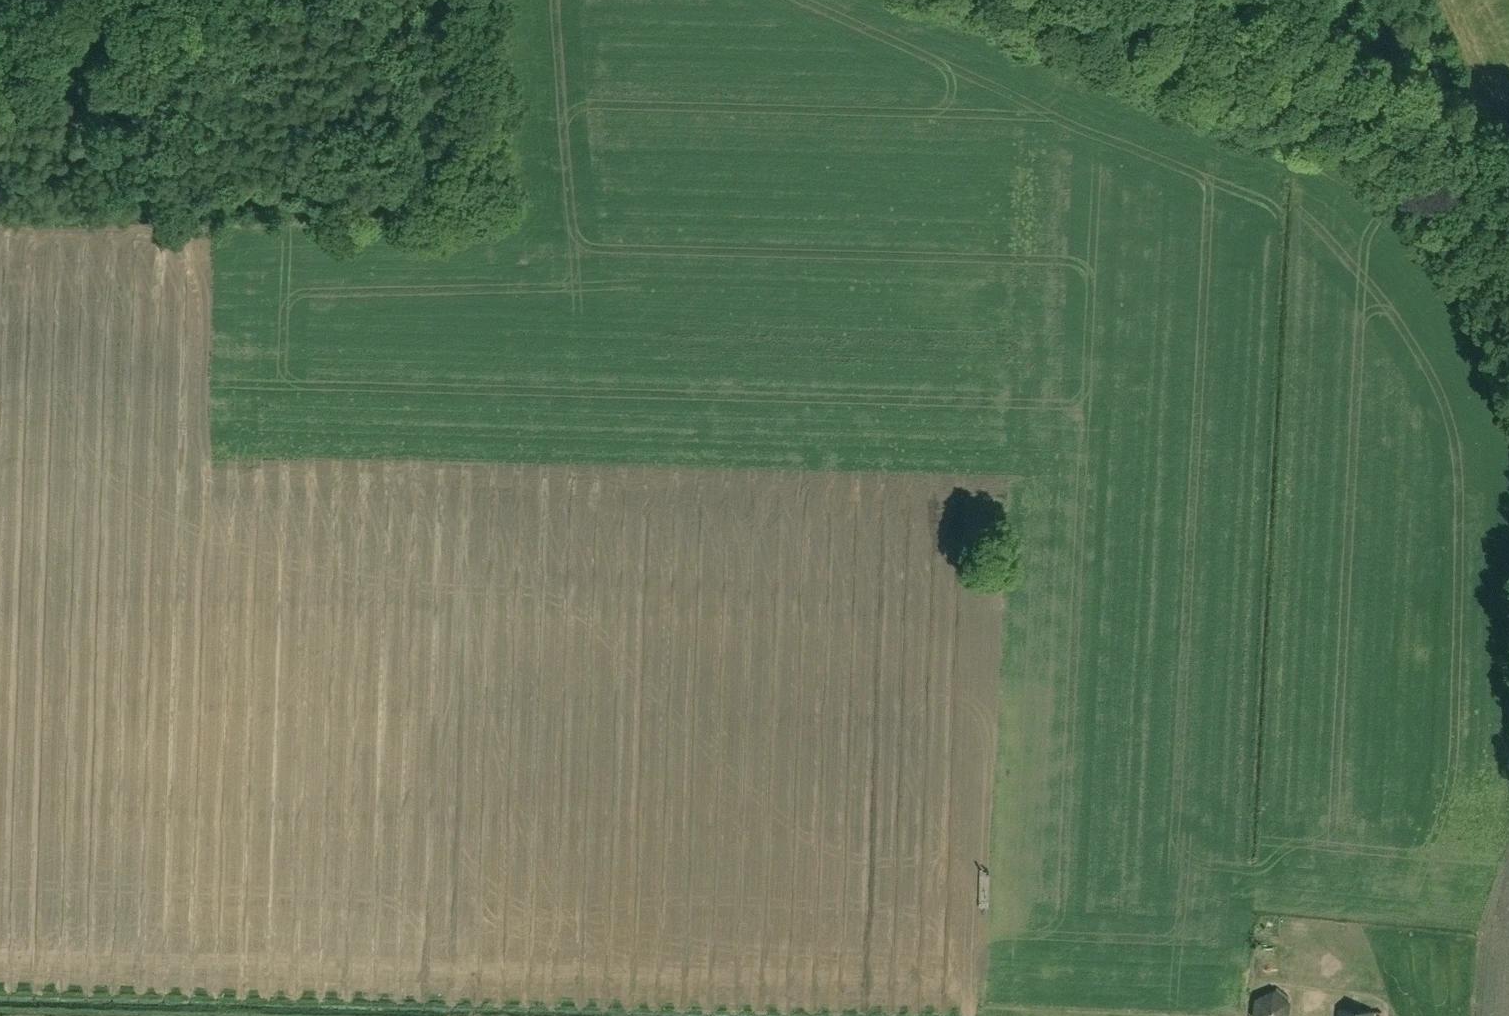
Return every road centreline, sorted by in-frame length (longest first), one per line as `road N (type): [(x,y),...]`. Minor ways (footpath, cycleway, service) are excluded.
road 1 (track): [(1107,0),(1443,126)]
road 2 (track): [(1508,282),(1443,126)]
road 3 (track): [(1443,126),(1387,0)]

